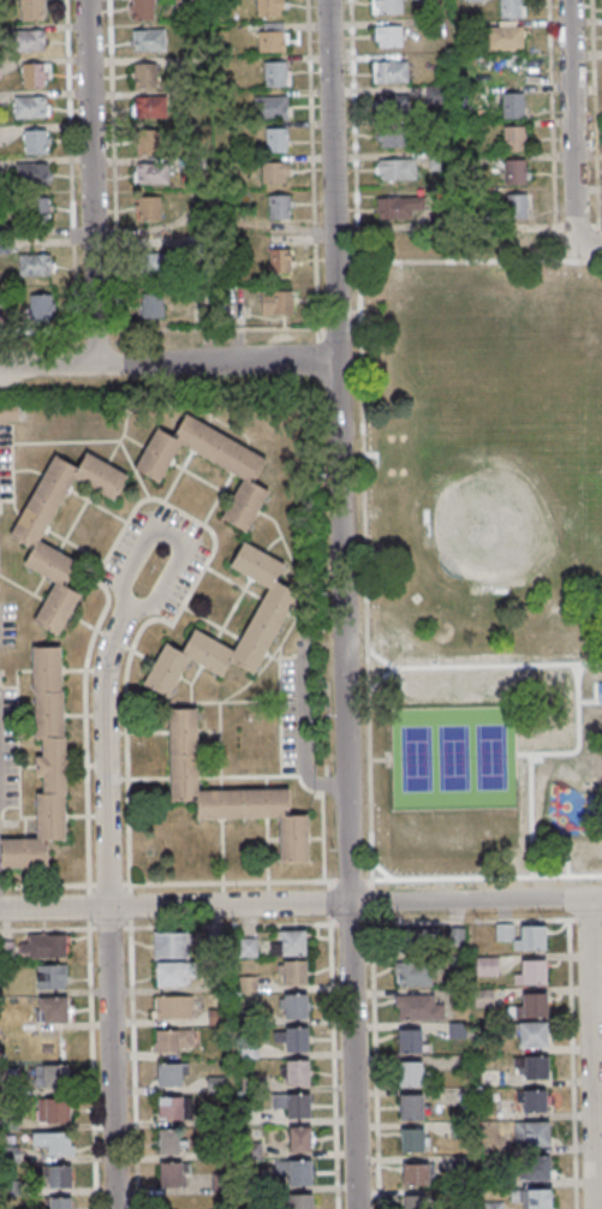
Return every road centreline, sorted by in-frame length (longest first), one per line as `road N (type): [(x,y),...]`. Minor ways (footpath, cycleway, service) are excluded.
road 1 (residential): [(357,1208),(327,0)]
road 2 (residential): [(115,1208),(103,679),(125,609)]
road 3 (residential): [(601,896),(0,910)]
road 4 (residential): [(97,364),(86,0)]
road 5 (residential): [(0,366),(336,361)]
road 6 (residential): [(594,1208),(588,897)]
road 7 (residential): [(574,246),(568,0)]
road 8 (residential): [(149,532),(118,584),(125,609),(154,603),(181,552),(172,531),(149,532)]

